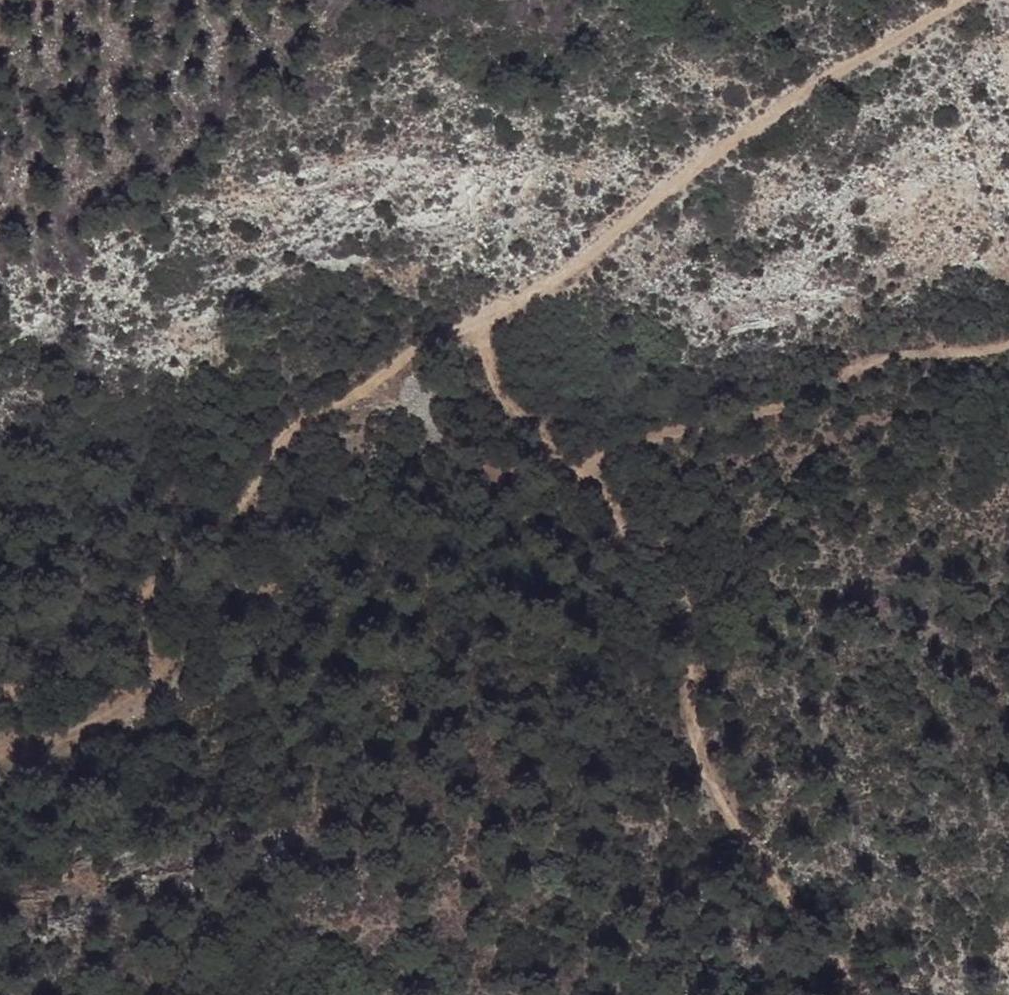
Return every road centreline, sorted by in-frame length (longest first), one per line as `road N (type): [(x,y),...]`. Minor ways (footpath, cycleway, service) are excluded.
road 1 (track): [(0,679),(39,682),(78,668),(302,420),(369,396),(599,258),(774,98),(950,0)]
road 2 (track): [(589,469),(624,489),(667,583),(704,776),(861,994)]

